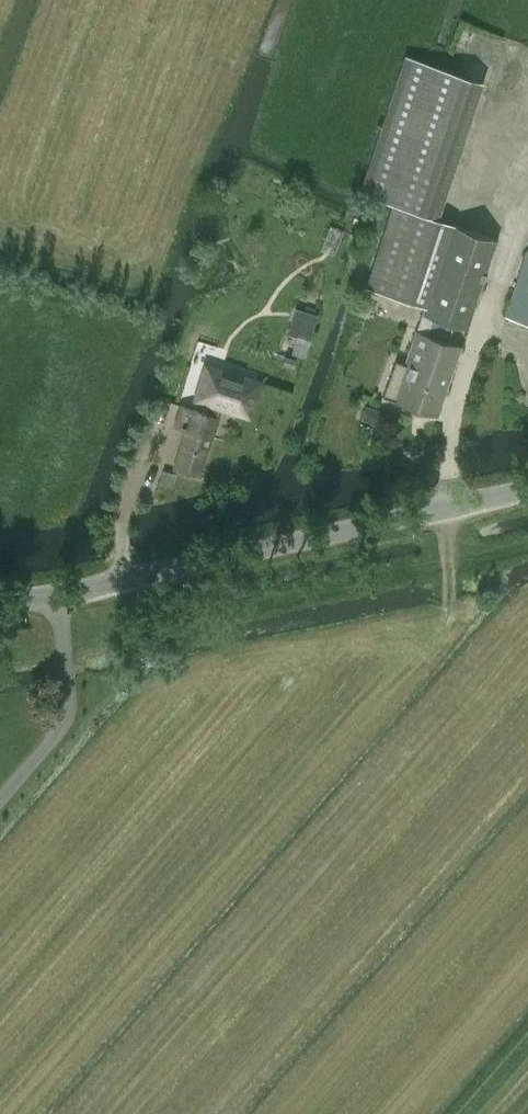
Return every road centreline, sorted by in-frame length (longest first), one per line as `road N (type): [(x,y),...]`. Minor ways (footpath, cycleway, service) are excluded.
road 1 (unclassified): [(527,485),(98,588),(0,587)]
road 2 (track): [(461,501),(456,441),(527,213)]
road 3 (track): [(0,807),(82,713),(68,588)]

